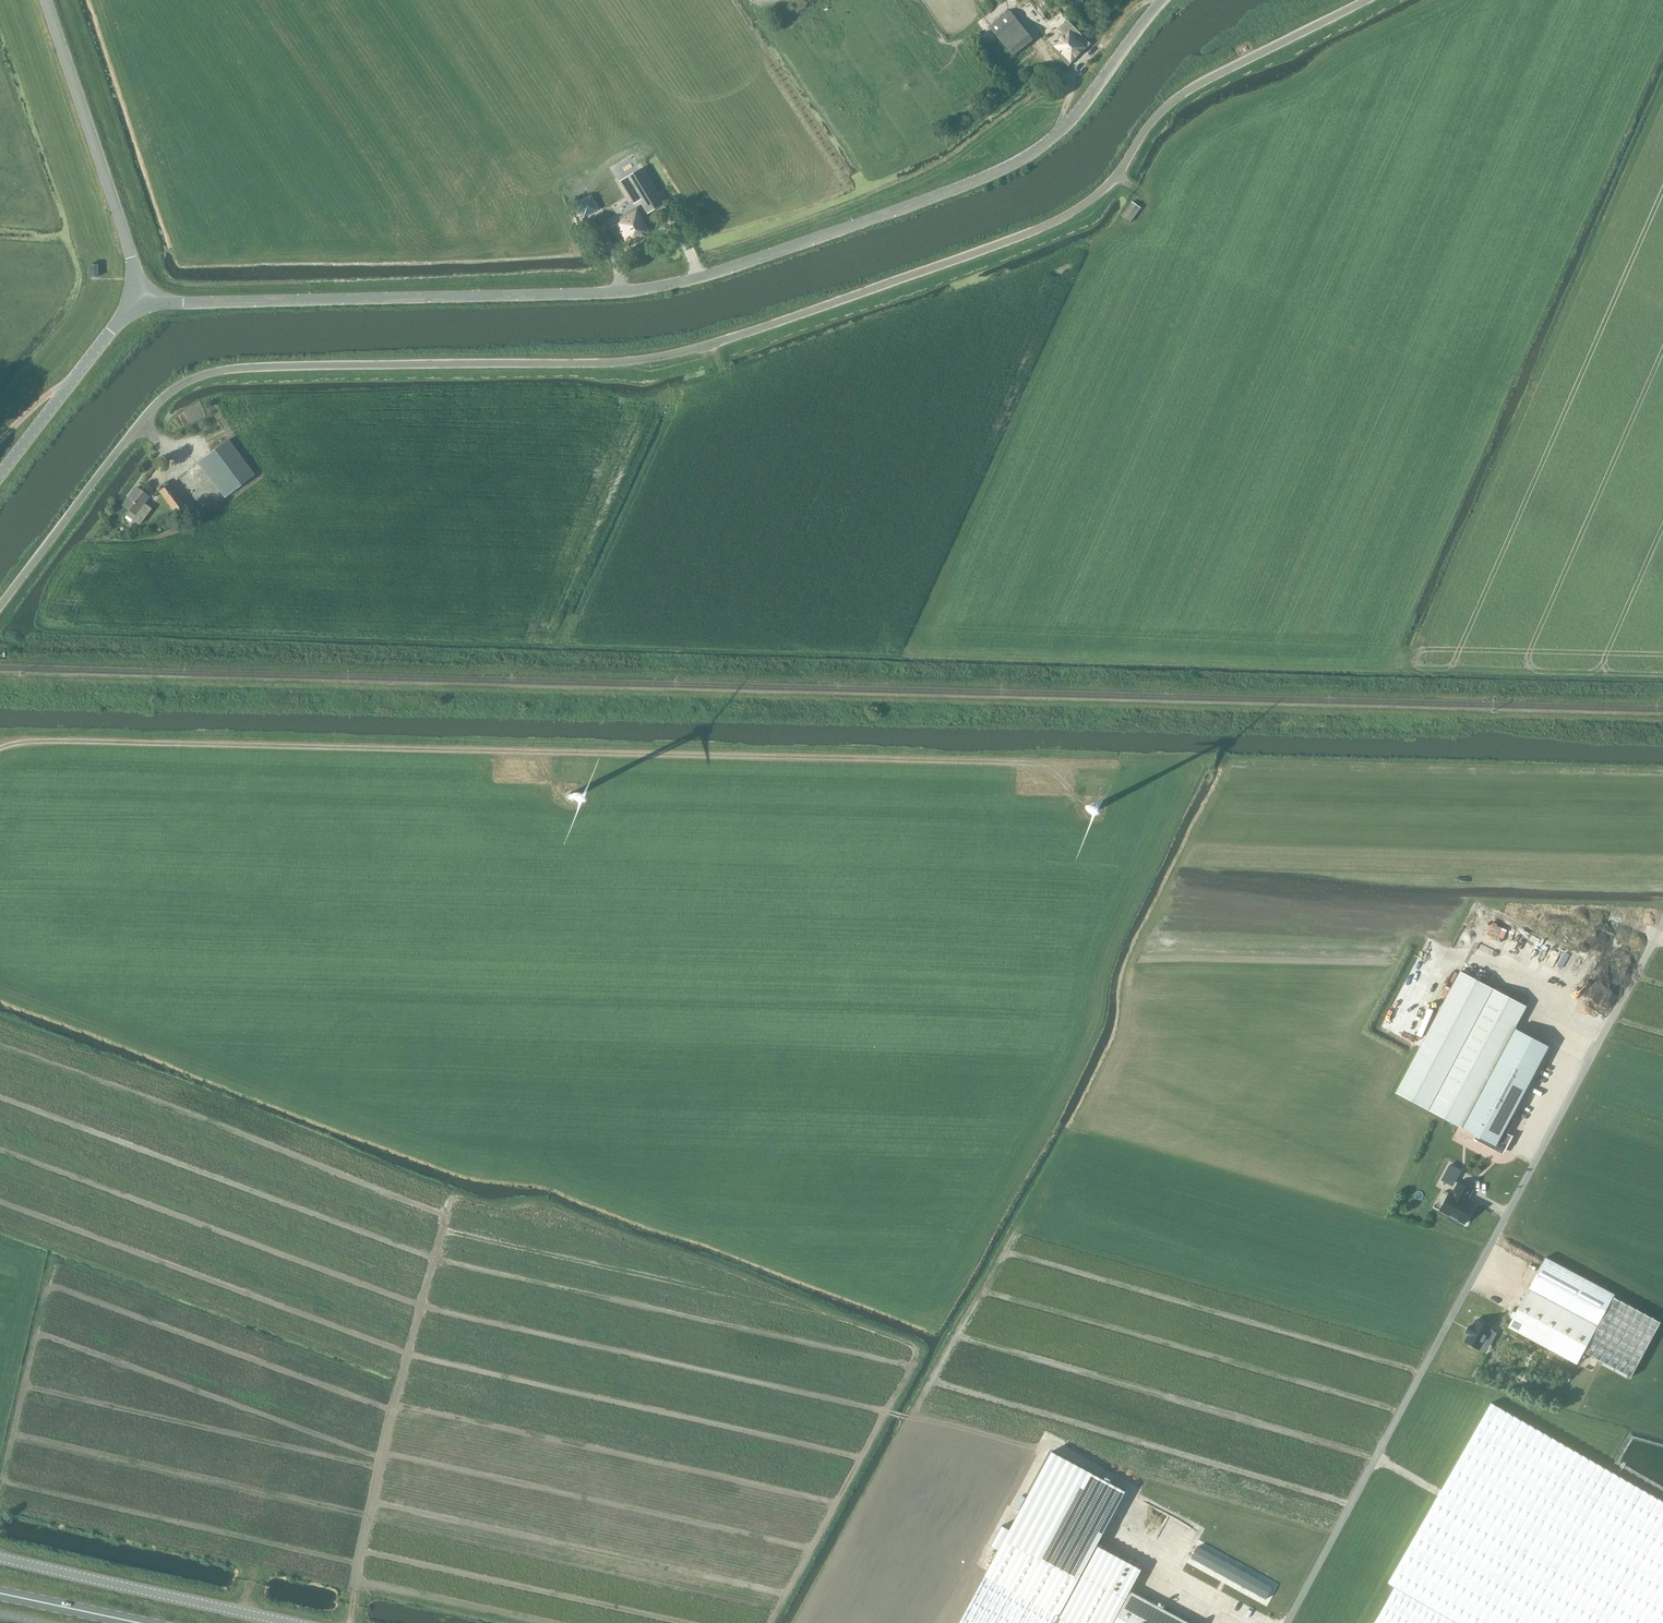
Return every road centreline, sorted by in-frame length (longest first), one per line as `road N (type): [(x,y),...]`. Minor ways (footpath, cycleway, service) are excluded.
road 1 (unclassified): [(0,607),(154,407),(199,376),(236,368),(648,359),(814,310),(1075,211),(1122,173),(1159,115),(1190,87),(1364,0)]
road 2 (track): [(1112,764),(23,738),(0,745)]
road 3 (unclassified): [(146,303),(604,293),(699,277),(1022,160),(1079,110),(1161,0)]
road 4 (residential): [(1289,1622),(1609,1025)]
road 5 (unclassified): [(146,303),(45,0)]
road 6 (unclassified): [(0,1557),(290,1622)]
road 7 (unclassified): [(0,476),(114,329),(146,303)]
road 8 (primary): [(142,1622),(0,1593)]

